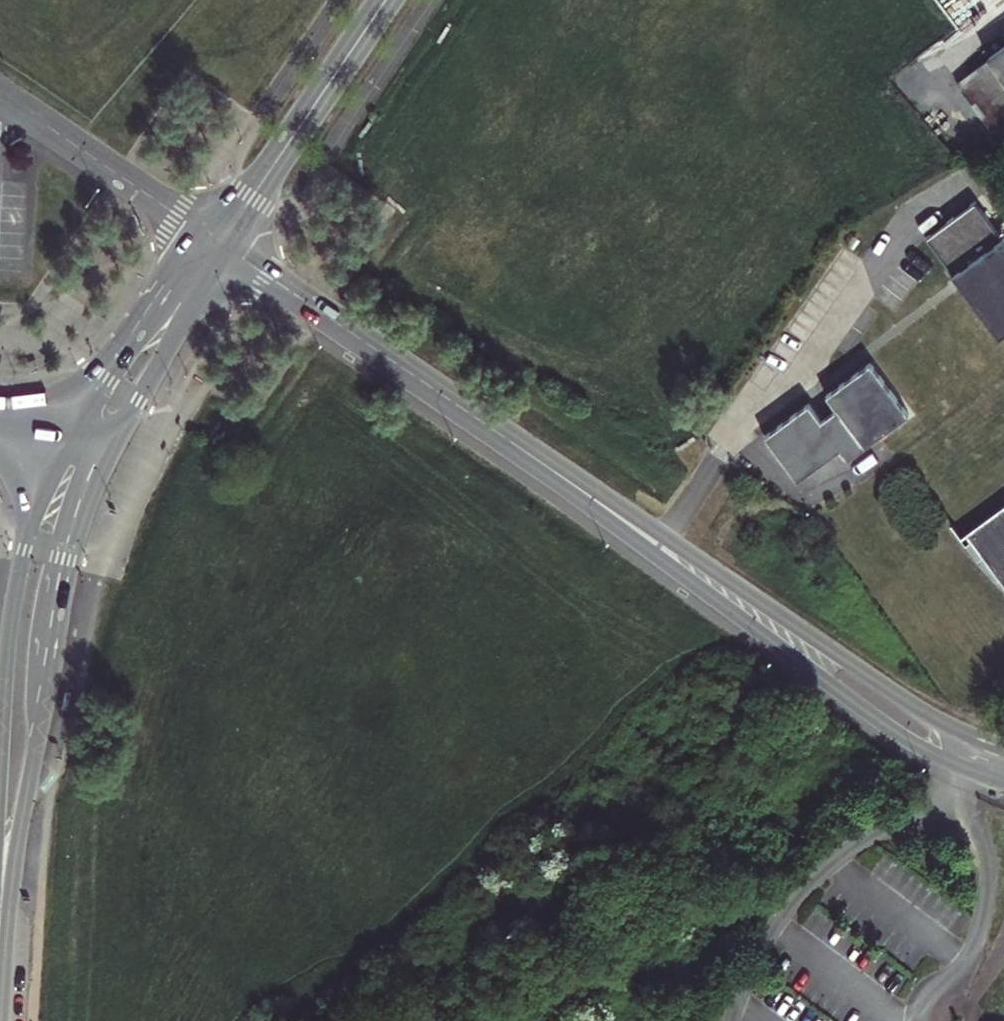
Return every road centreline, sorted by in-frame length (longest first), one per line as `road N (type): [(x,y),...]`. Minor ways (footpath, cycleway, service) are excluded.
road 1 (tertiary): [(544,466),(866,714),(927,752),(1003,784)]
road 2 (tertiary): [(1003,748),(900,700),(544,466)]
road 3 (tertiary): [(0,955),(65,584),(113,444)]
road 4 (tertiary): [(217,244),(544,466)]
road 5 (tertiary): [(69,430),(17,573),(0,734)]
road 6 (primary): [(385,0),(217,244)]
road 7 (tertiary): [(0,97),(217,244)]
road 8 (primary): [(217,244),(129,335),(69,430)]
road 9 (primary): [(113,444),(217,244)]

